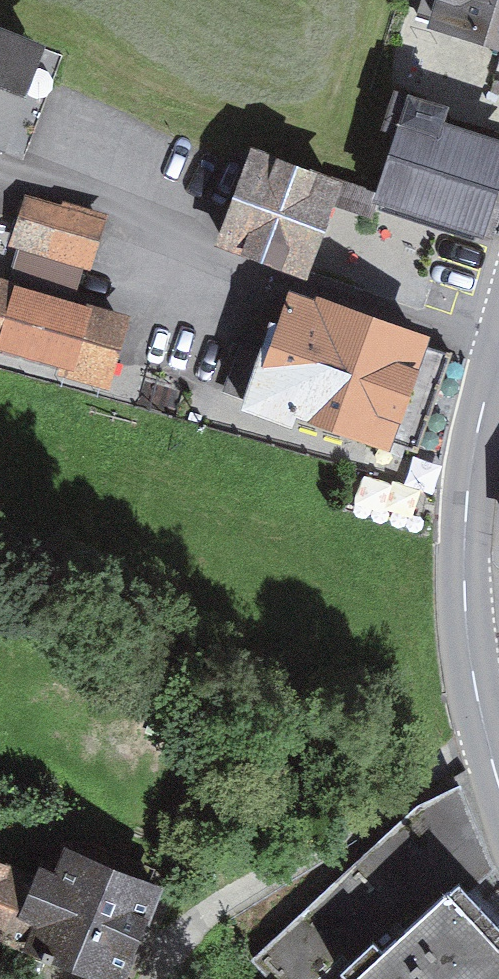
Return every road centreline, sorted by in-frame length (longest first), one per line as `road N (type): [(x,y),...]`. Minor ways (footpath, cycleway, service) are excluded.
road 1 (residential): [(497,353),(109,212),(0,160)]
road 2 (tertiary): [(498,785),(472,665),(464,531),(497,353)]
road 3 (track): [(486,742),(204,913),(158,978)]

